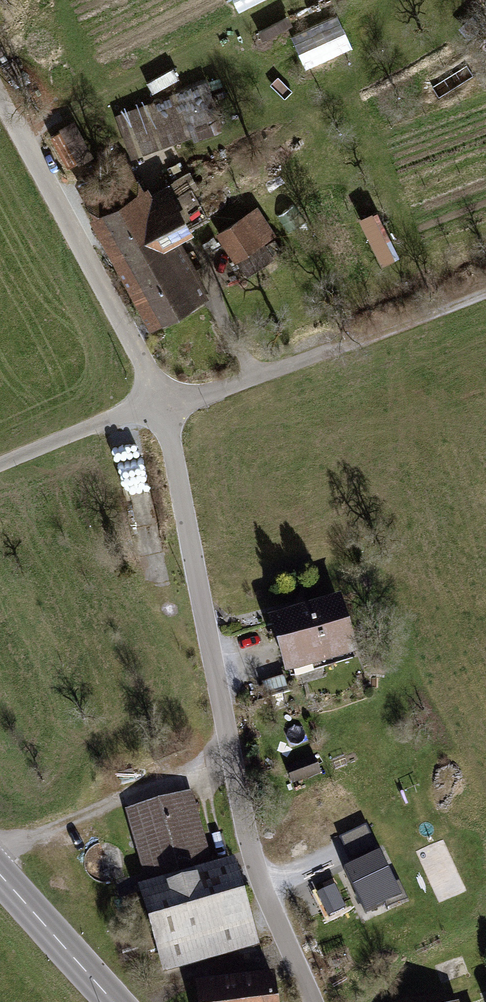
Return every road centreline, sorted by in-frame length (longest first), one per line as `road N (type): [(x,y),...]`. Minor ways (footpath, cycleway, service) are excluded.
road 1 (residential): [(166,409),(253,854),(313,1001)]
road 2 (residential): [(0,97),(166,409)]
road 3 (track): [(485,292),(166,409)]
road 4 (track): [(234,767),(120,798),(0,852)]
road 5 (unclassified): [(166,409),(91,428),(0,467)]
road 6 (tertiary): [(114,1001),(0,875)]

